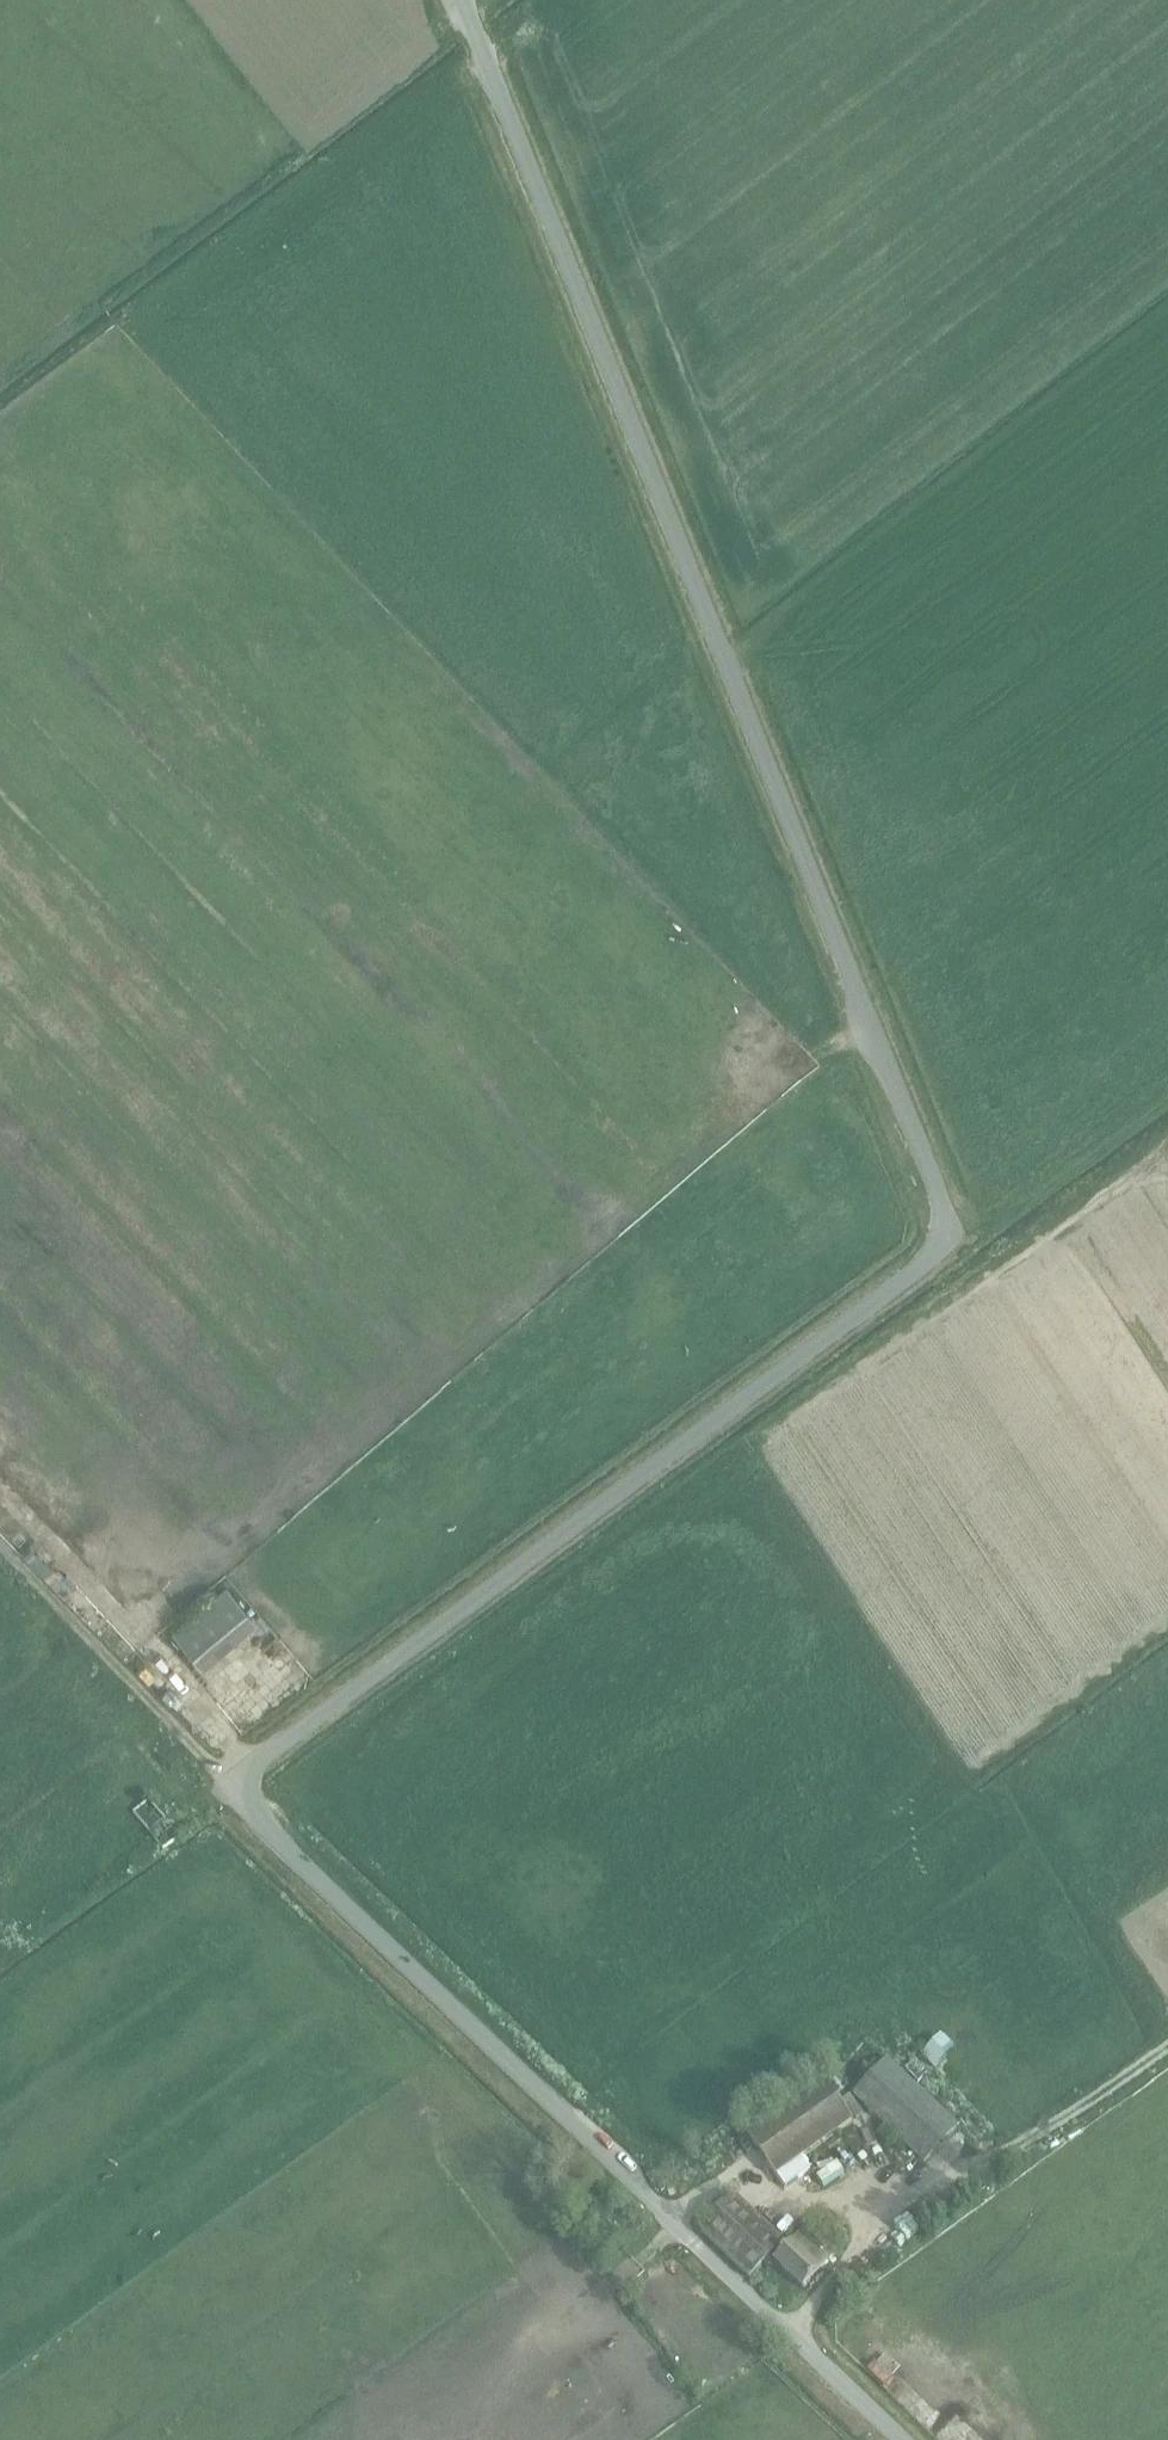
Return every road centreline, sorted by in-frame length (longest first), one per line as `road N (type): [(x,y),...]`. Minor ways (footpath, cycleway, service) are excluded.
road 1 (unclassified): [(900,2439),(224,1786),(954,1241),(462,0)]
road 2 (track): [(224,1786),(0,1557)]

